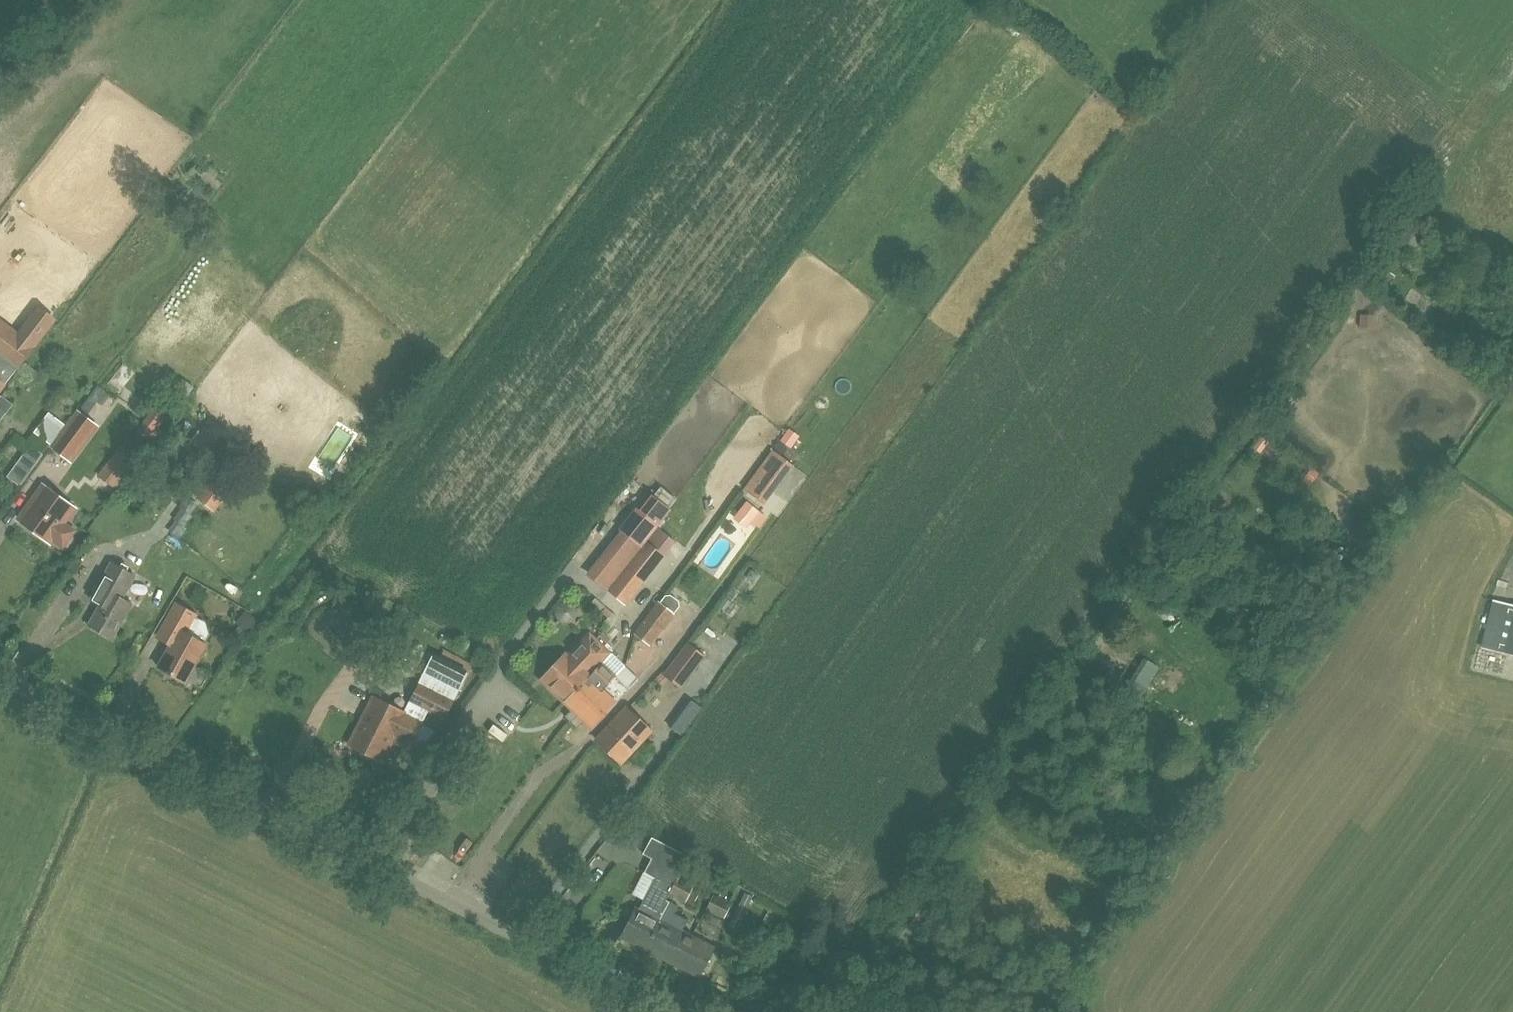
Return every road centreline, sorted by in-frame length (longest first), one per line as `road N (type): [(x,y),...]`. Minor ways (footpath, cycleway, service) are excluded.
road 1 (unclassified): [(651,1011),(0,682)]

